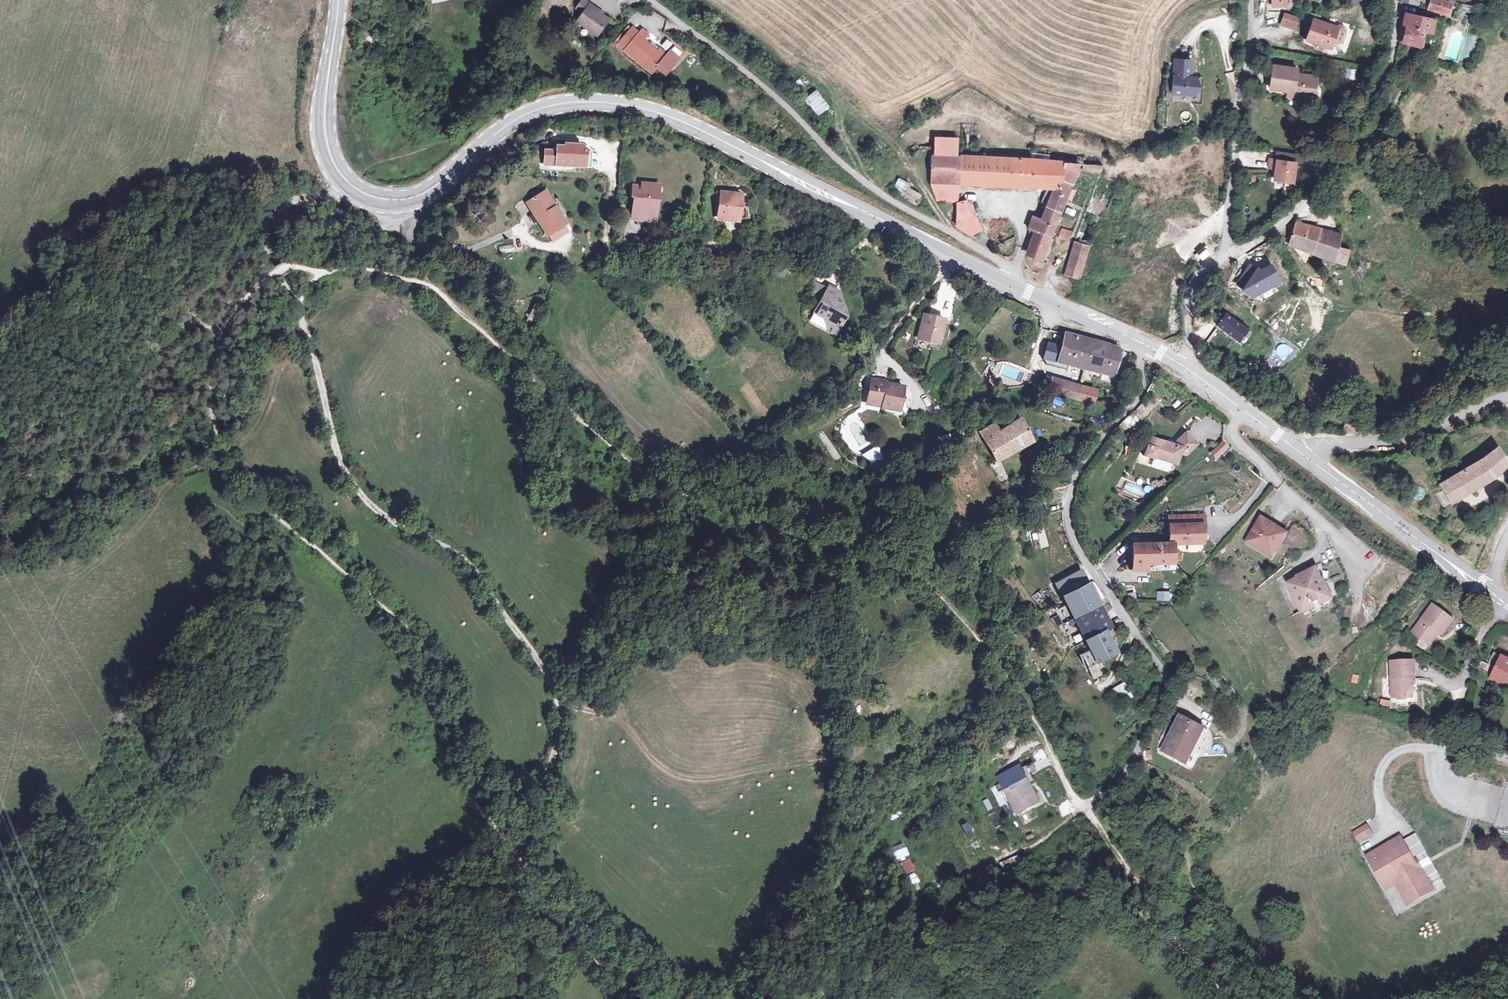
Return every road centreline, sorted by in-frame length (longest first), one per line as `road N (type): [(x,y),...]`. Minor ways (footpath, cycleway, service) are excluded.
road 1 (track): [(325,272),(354,266),(433,287),(544,393),(656,483),(704,509),(888,568),(934,592),(979,635),(1082,807)]
road 2 (secondary): [(334,0),(324,135),(336,171),(361,194),(397,201),(436,188),(531,111),(583,101),(630,105),(673,115),(1008,281)]
road 3 (track): [(347,184),(271,216),(263,243),(300,305),(340,468),(377,514),(465,560),(546,670),(563,717),(559,743),(506,842)]
road 4 (residential): [(1082,807),(1126,771),(1167,684),(1099,583),(1067,514),(1075,474),(1139,396),(1139,342)]
road 5 (track): [(445,670),(264,506),(219,453),(209,415),(225,319),(284,268)]
road 6 (track): [(808,998),(843,983),(989,966),(1041,940),(1059,914),(1056,898),(1006,896),(978,874),(1048,838),(1082,807)]
road 7 (residential): [(657,0),(866,183),(1003,264),(1008,281)]
road 8 (residential): [(1394,0),(1389,71),(1343,153),(1270,235),(1226,257)]
road 9 (residential): [(1226,257),(1251,0)]
road 10 (track): [(1082,807),(1234,998)]
road 11 (secondary): [(1308,458),(1489,592)]
road 12 (track): [(660,998),(601,965),(506,842)]
road 13 (residential): [(1308,458),(1326,446),(1420,432),(1507,397)]
road 14 (track): [(620,998),(548,928),(522,890),(506,842)]
road 15 (secondary): [(1184,368),(1308,458)]
road 16 (secondary): [(1008,281),(1139,342)]
road 17 (residential): [(1184,368),(1189,290),(1226,257)]

